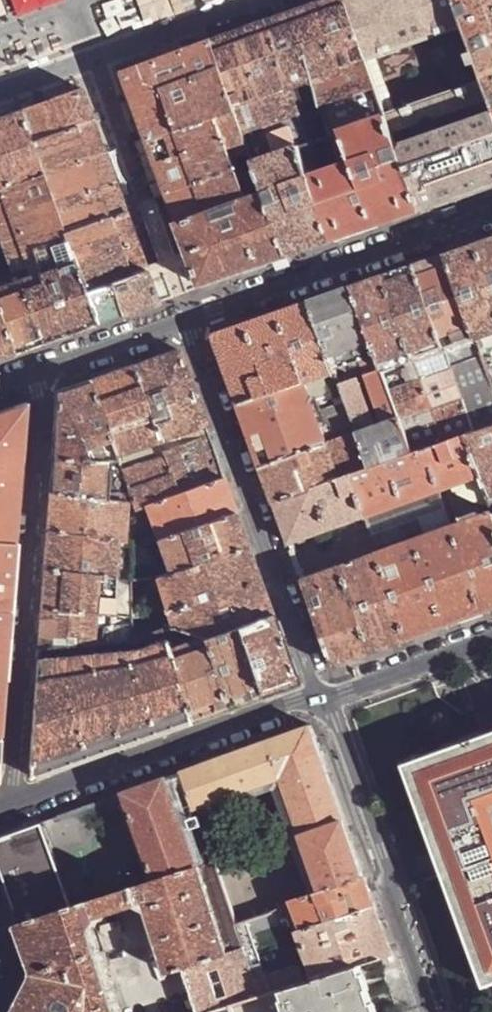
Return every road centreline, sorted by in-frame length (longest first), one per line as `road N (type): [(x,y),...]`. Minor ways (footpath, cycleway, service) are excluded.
road 1 (residential): [(43,374),(9,810)]
road 2 (residential): [(191,322),(327,699)]
road 3 (residential): [(9,810),(327,699)]
road 4 (residential): [(327,699),(436,1011)]
road 5 (residential): [(491,216),(191,322)]
road 6 (residential): [(327,699),(491,640)]
road 7 (residential): [(191,322),(43,374)]

